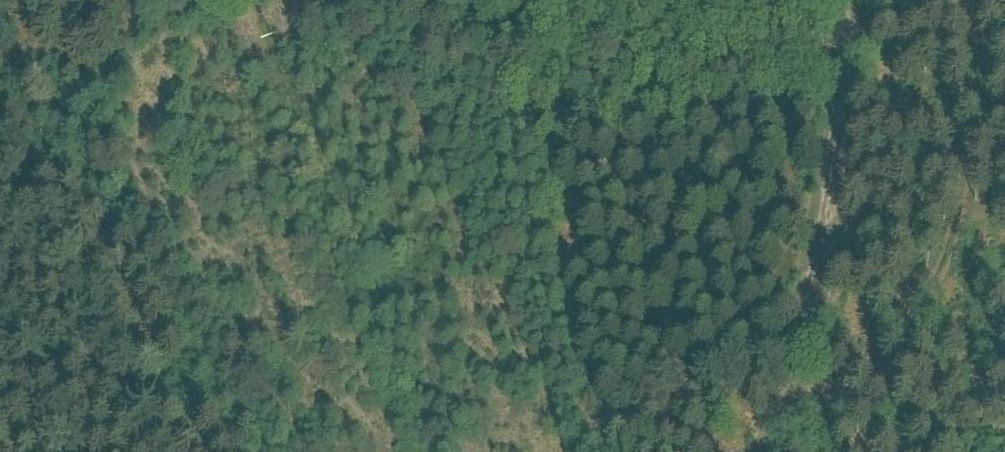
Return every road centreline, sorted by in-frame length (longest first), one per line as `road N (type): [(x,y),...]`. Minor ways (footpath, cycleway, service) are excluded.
road 1 (track): [(753,451),(807,270),(831,134),(833,0)]

